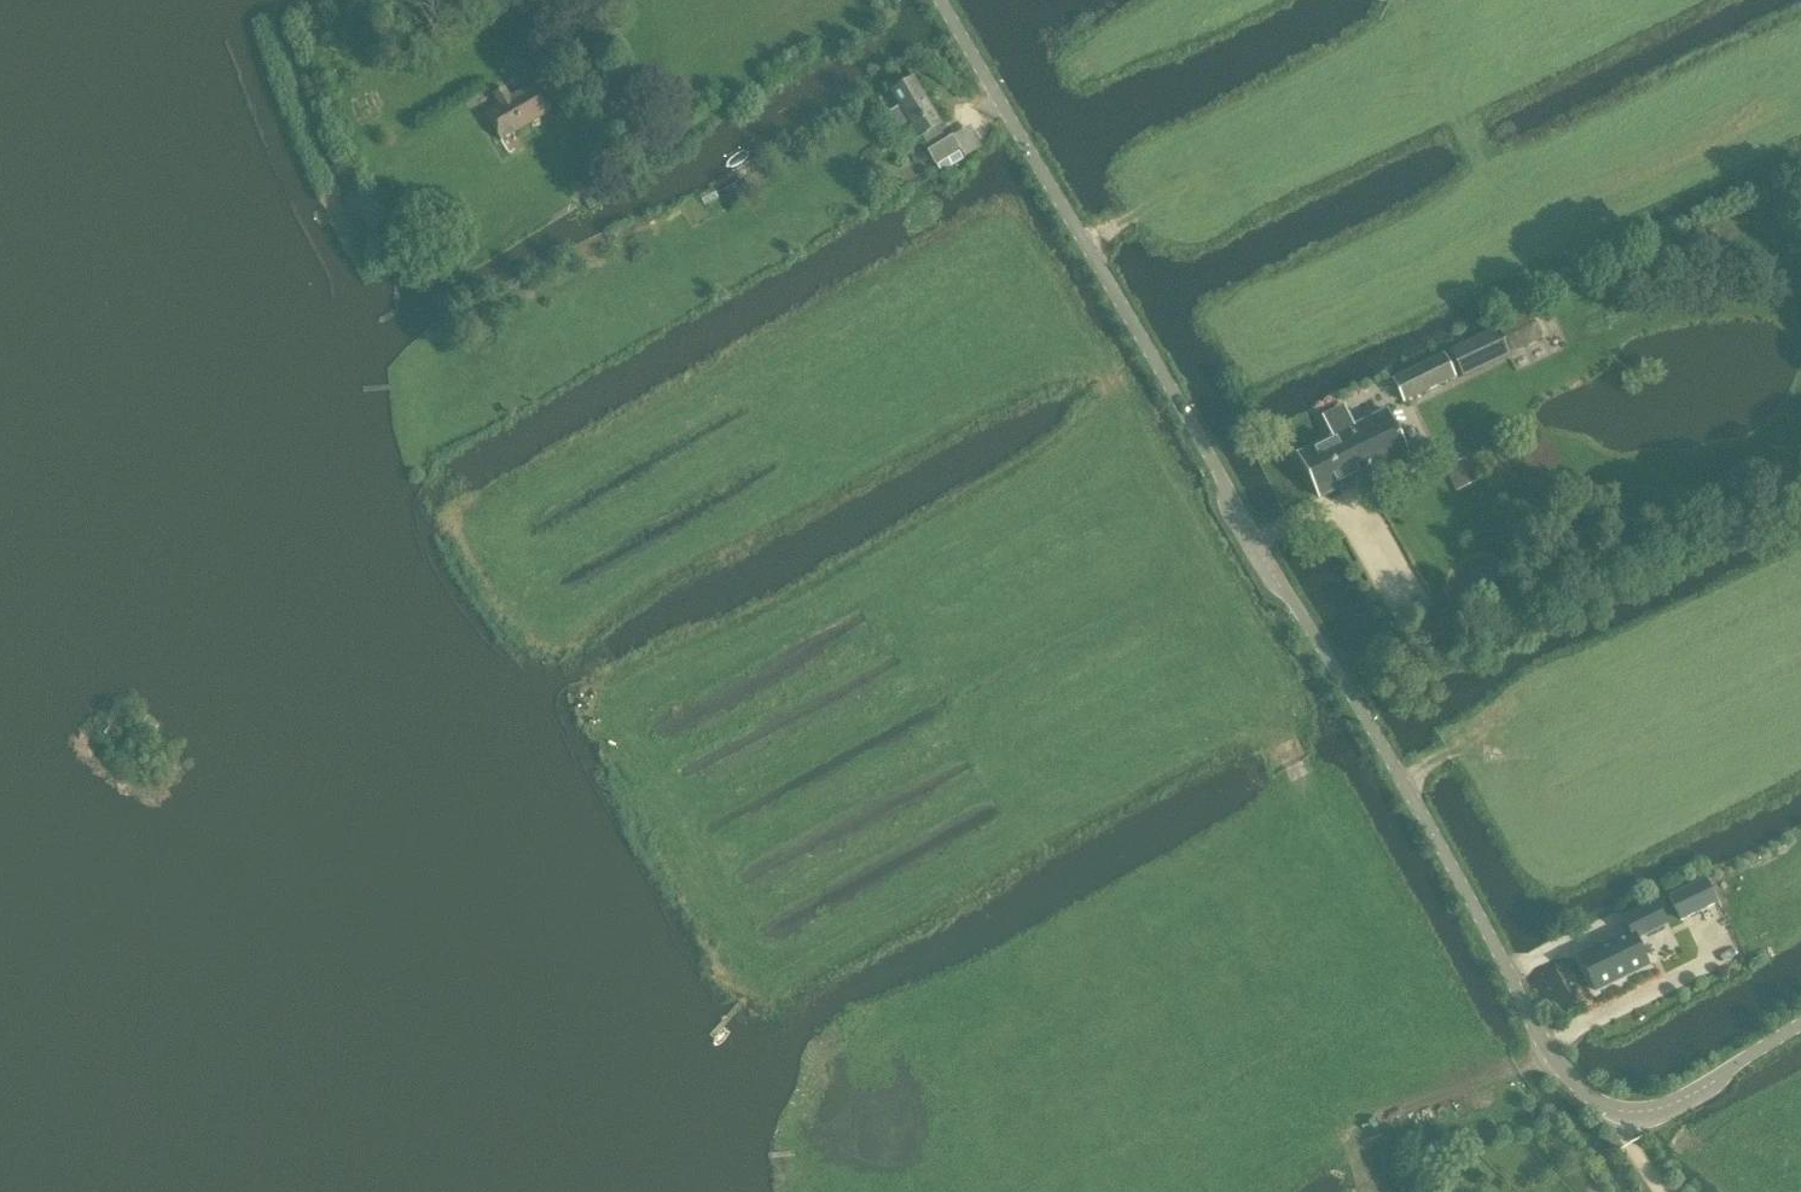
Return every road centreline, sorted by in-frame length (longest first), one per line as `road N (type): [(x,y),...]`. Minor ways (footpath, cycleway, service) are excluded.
road 1 (tertiary): [(1800,1026),(1656,1110),(1607,1107),(1573,1080),(1391,760),(935,0)]

